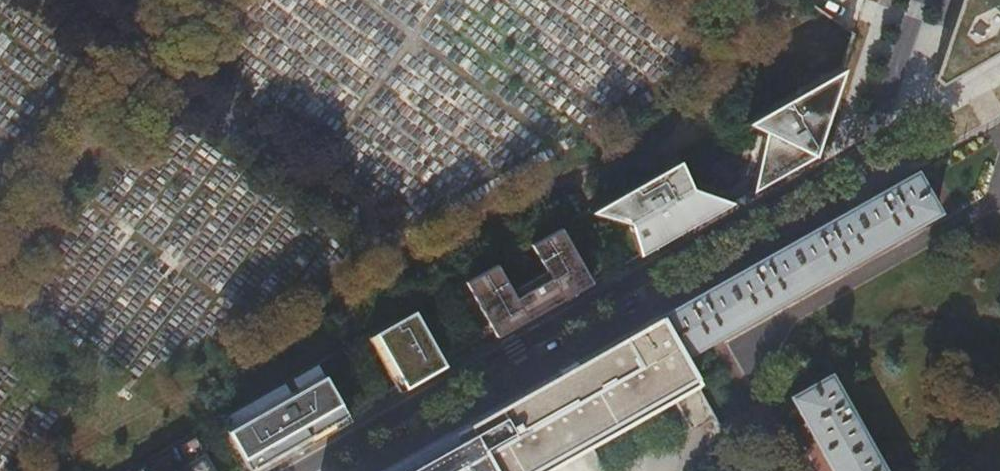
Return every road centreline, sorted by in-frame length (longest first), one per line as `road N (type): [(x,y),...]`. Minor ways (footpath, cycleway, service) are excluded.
road 1 (residential): [(299,470),(871,145),(921,0)]

